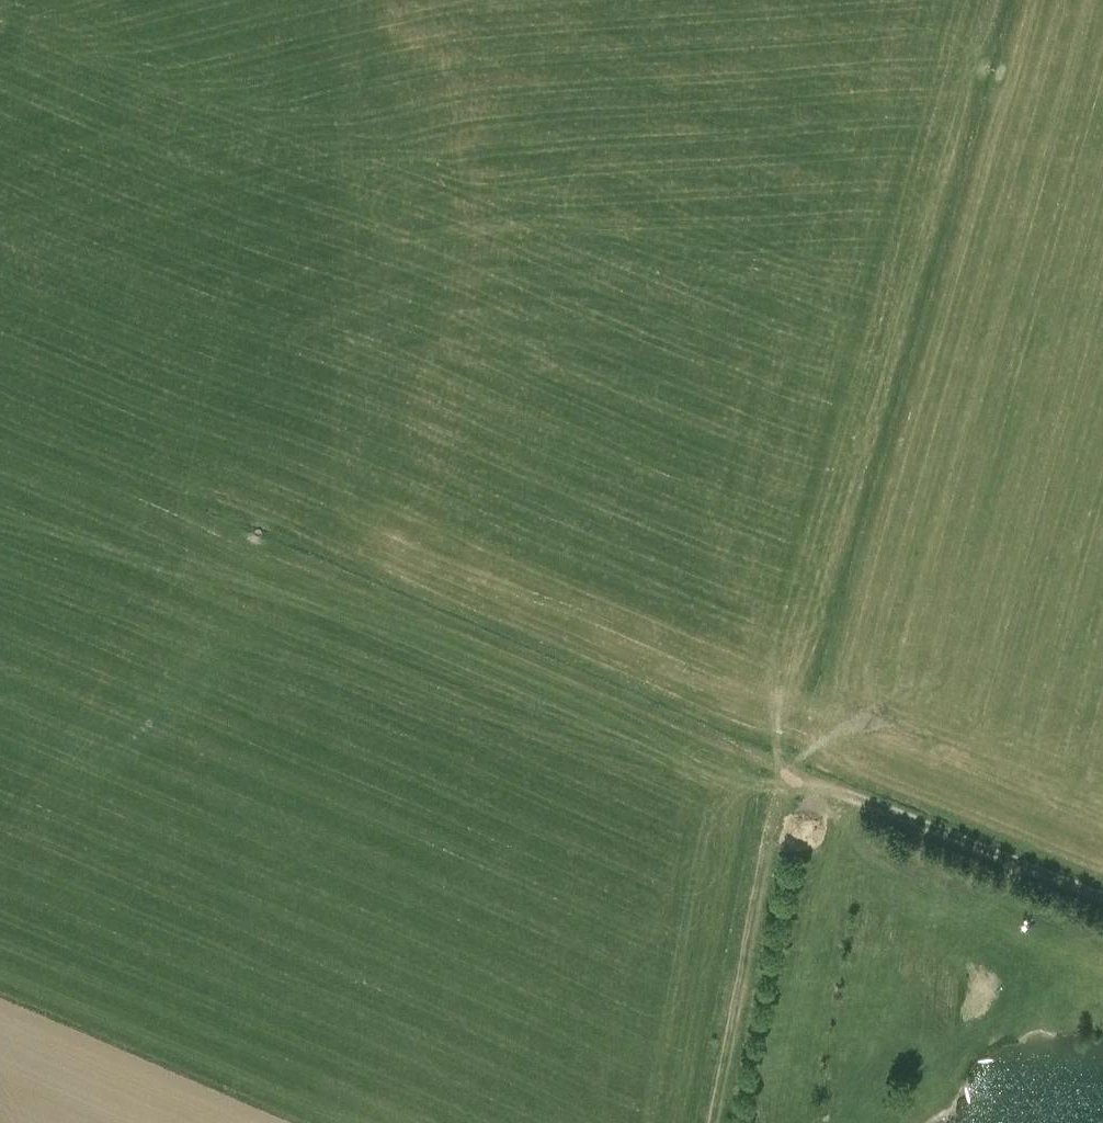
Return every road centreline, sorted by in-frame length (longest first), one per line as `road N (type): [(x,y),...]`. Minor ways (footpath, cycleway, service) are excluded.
road 1 (track): [(324,567),(1102,886)]
road 2 (track): [(782,755),(713,1122)]

